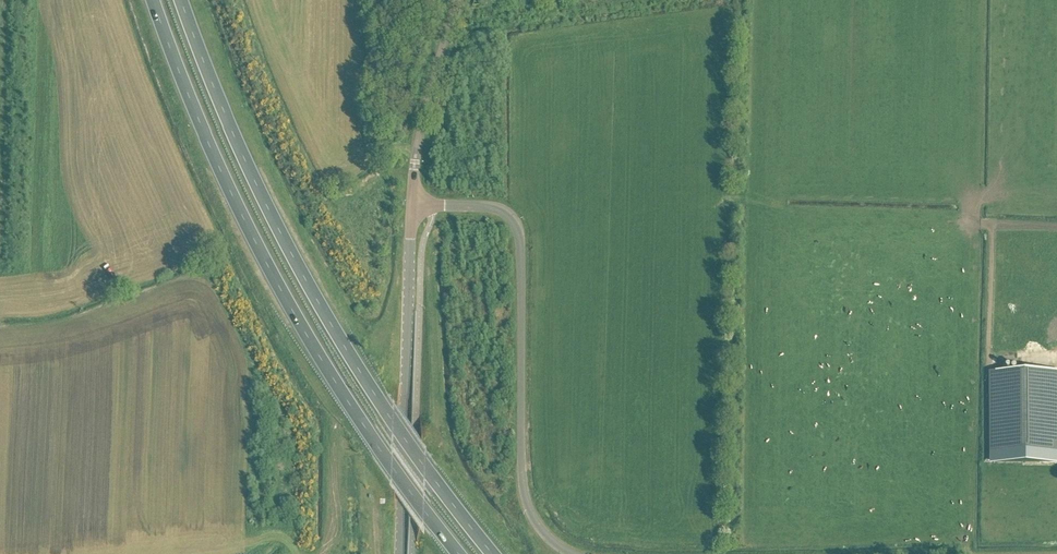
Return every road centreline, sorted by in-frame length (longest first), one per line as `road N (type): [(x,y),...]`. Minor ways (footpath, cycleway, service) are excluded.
road 1 (trunk): [(494,553),(384,407),(317,299),(246,161),(181,0)]
road 2 (trunk): [(153,0),(220,170),(293,310),(459,553)]
road 3 (unclassified): [(411,207),(488,206),(520,232),(524,495),(545,536),(570,553)]
road 4 (tertiary): [(400,553),(411,207)]
road 5 (tertiary): [(411,207),(423,106),(456,0)]

